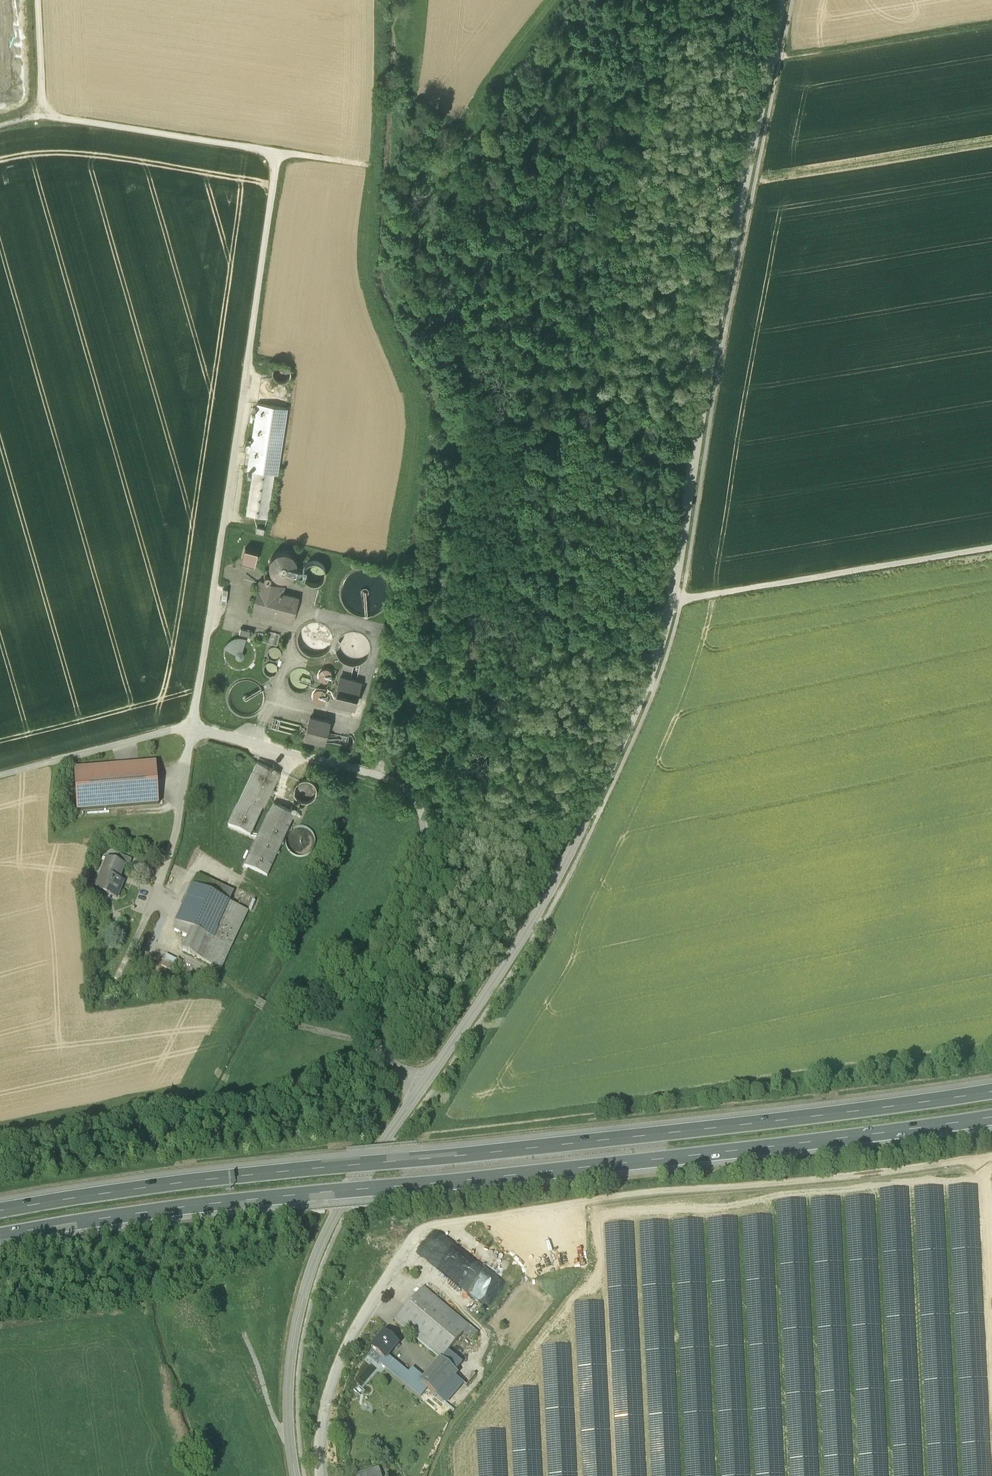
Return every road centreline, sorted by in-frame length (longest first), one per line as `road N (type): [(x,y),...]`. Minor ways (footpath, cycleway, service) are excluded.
road 1 (unclassified): [(296,1475),(290,1378),(324,1238),(535,918),(656,656),(781,0)]
road 2 (track): [(0,125),(44,113),(280,152),(192,727),(0,775)]
road 3 (motorway): [(991,1088),(0,1216)]
road 4 (motorway): [(0,1241),(991,1114)]
road 5 (track): [(535,918),(552,935),(546,950),(454,1088),(443,1129),(991,1049)]
road 6 (track): [(466,1475),(469,1433),(571,1296),(596,1278),(596,1228),(604,1214),(732,1206),(991,1170)]
road 7 (track): [(585,1202),(991,1156)]
road 8 (track): [(671,599),(991,547)]
road 9 (track): [(378,1038),(299,1020),(158,942),(173,903),(154,896)]
road 10 (track): [(771,55),(991,23)]
road 11 (track): [(369,165),(377,145),(380,0)]
road 12 (track): [(967,1162),(986,1176),(991,1299)]
road 13 (track): [(171,848),(124,966)]

